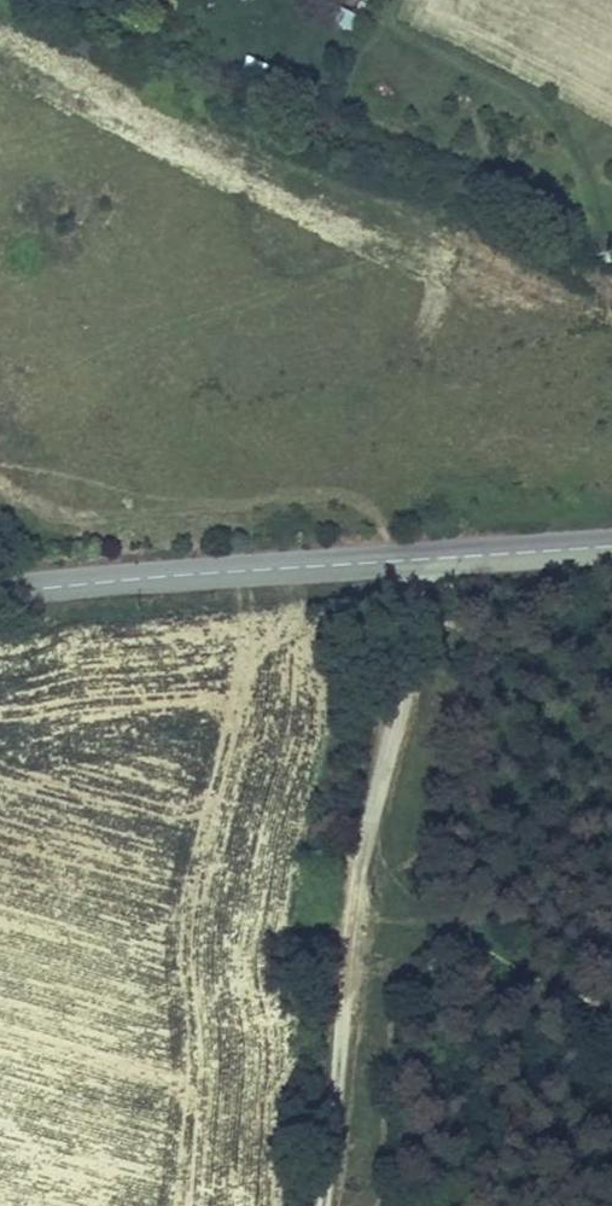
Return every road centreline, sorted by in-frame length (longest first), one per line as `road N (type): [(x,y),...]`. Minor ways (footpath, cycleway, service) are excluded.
road 1 (unclassified): [(0,591),(611,546)]

